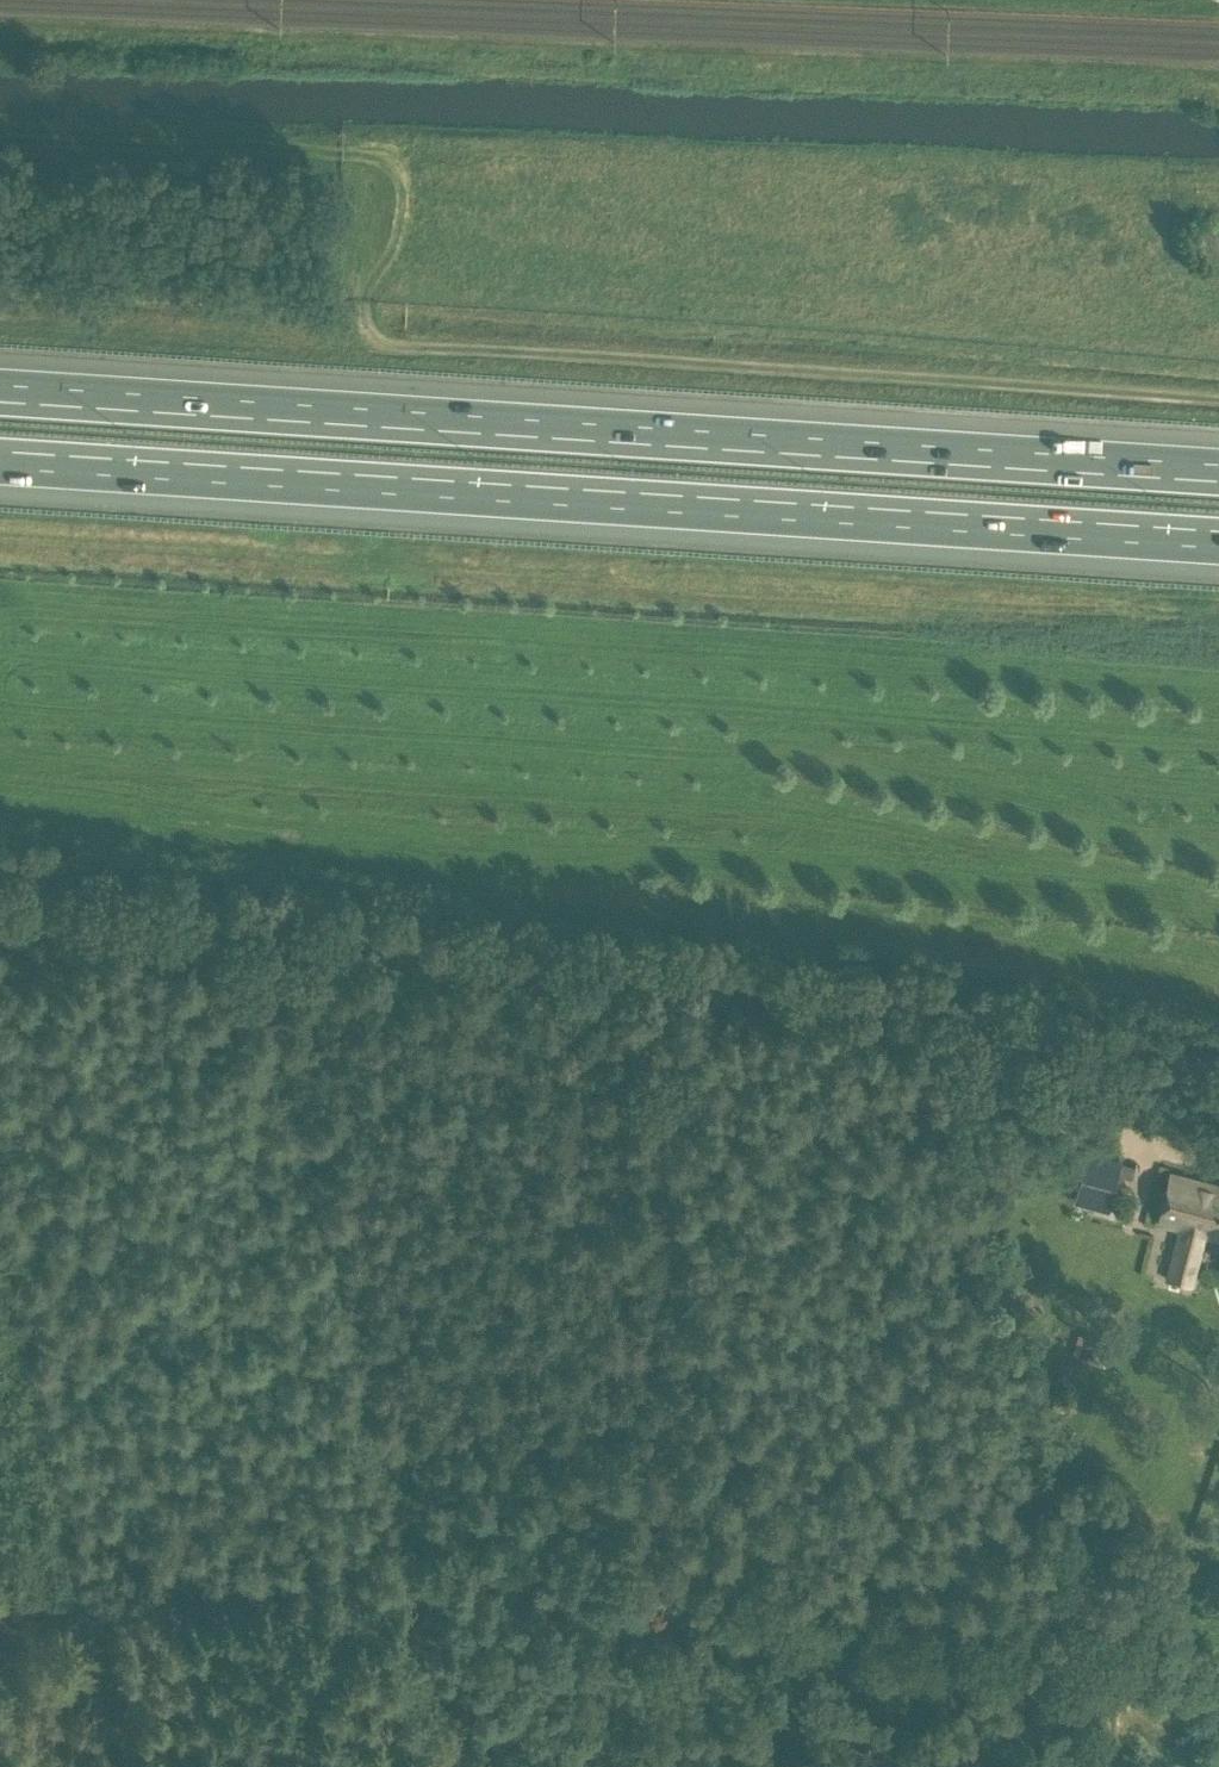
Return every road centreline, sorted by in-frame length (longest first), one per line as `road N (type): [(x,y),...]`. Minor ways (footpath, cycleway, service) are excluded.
road 1 (unclassified): [(1218,1078),(841,996),(606,960),(0,906)]
road 2 (motorway): [(1218,471),(0,392)]
road 3 (motorway): [(0,461),(1218,540)]
road 4 (track): [(1218,400),(368,343),(362,301)]

